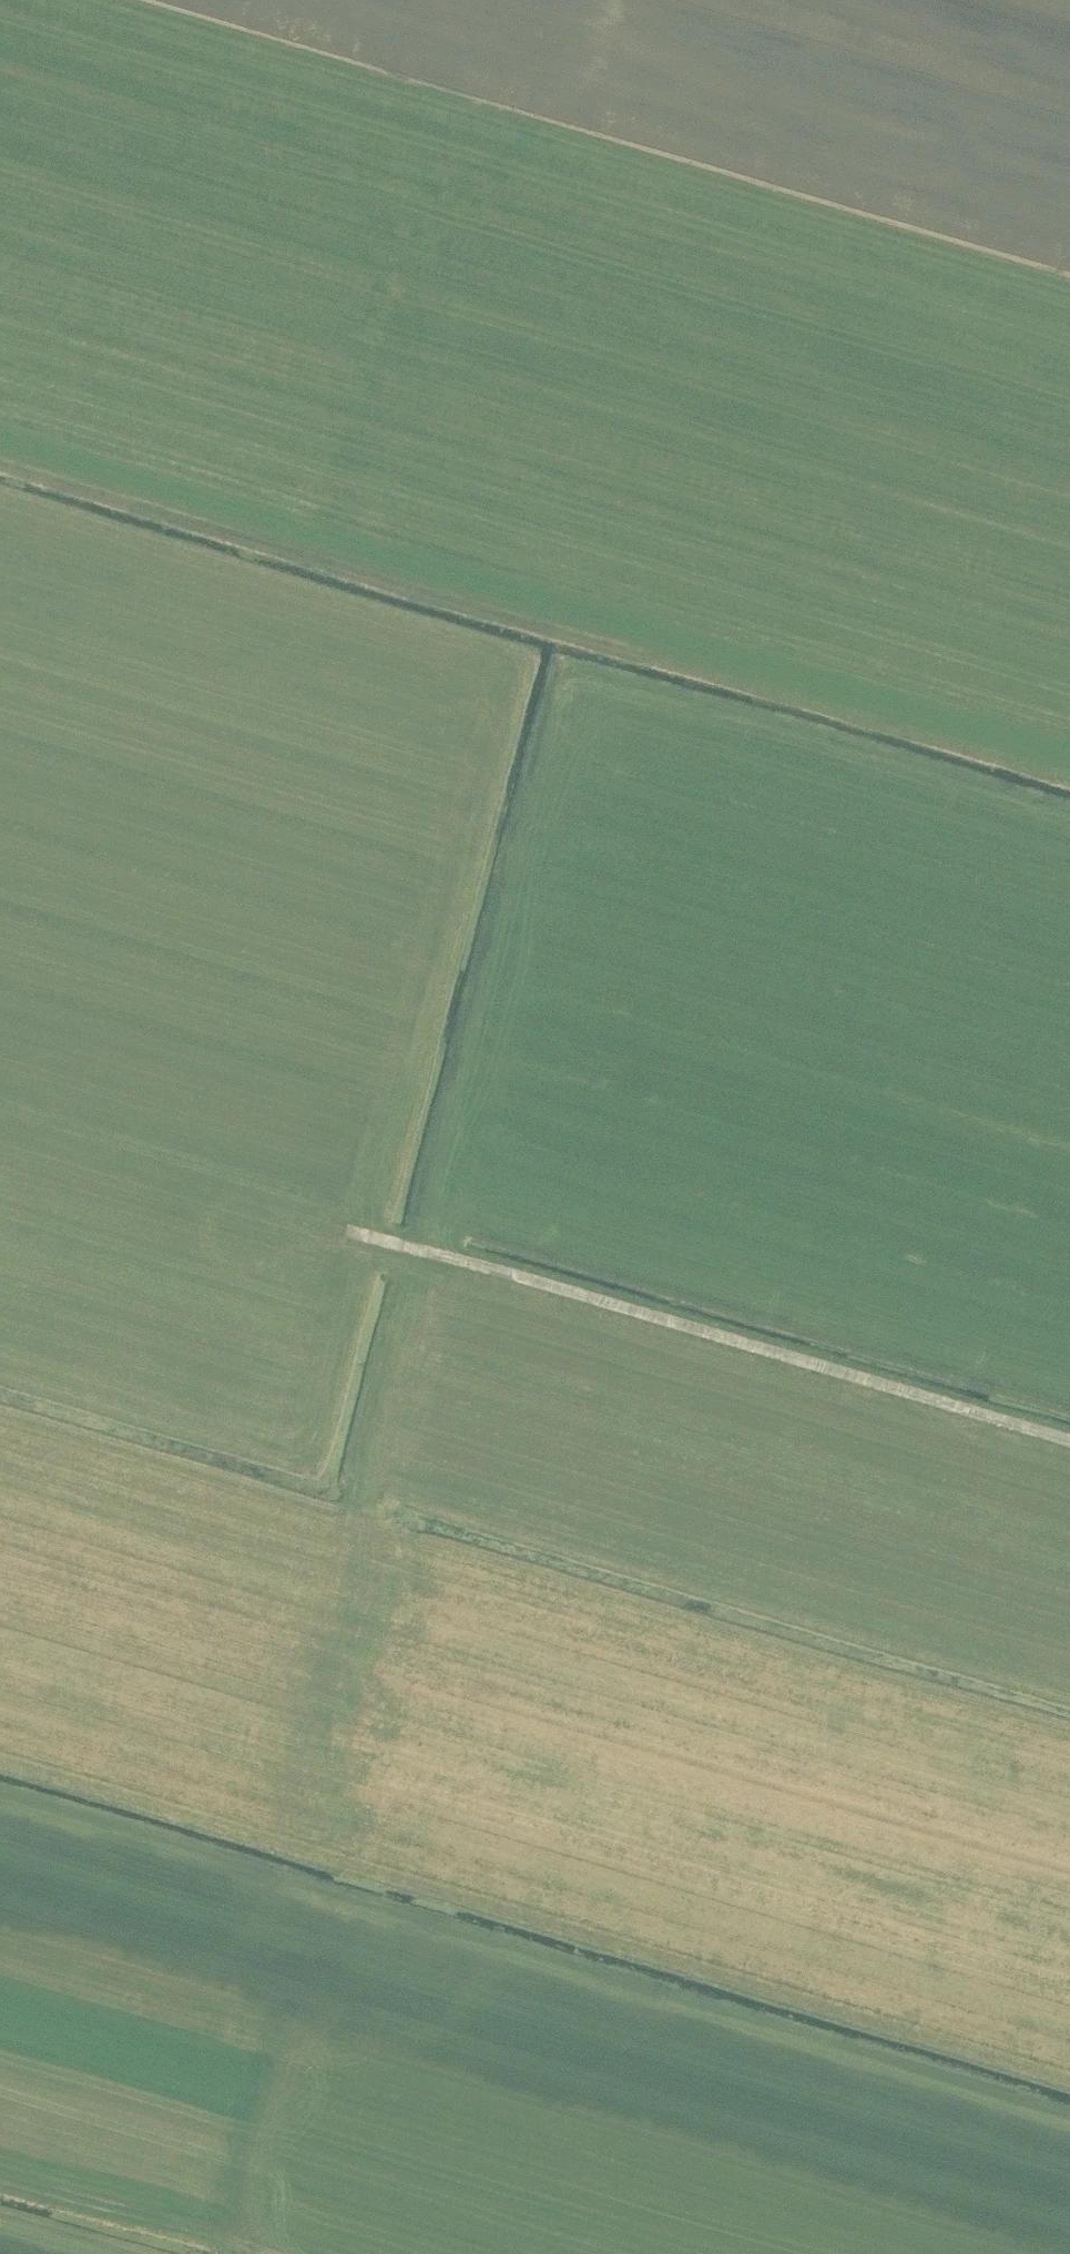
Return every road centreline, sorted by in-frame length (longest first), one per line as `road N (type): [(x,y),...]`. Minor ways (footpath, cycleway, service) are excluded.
road 1 (track): [(1069,1442),(347,1232)]

